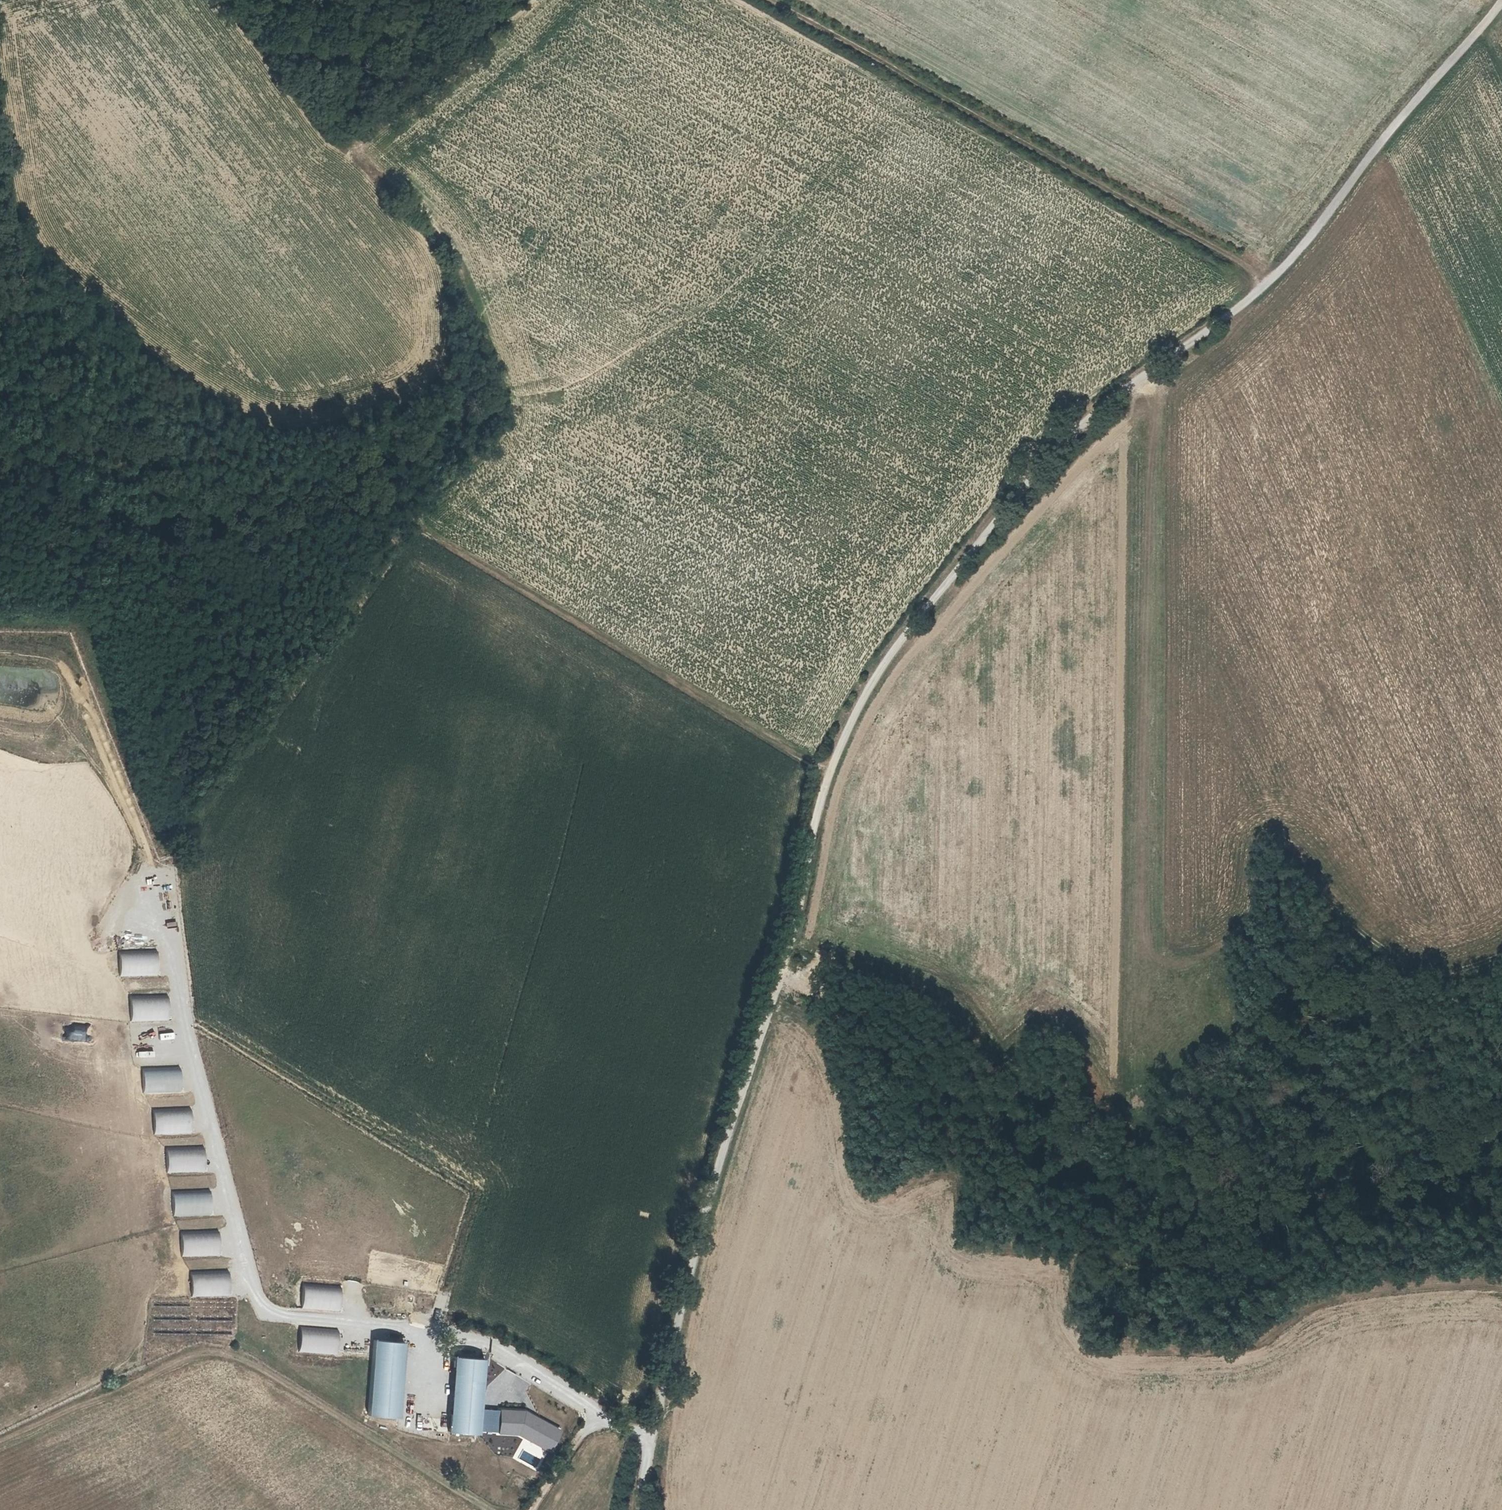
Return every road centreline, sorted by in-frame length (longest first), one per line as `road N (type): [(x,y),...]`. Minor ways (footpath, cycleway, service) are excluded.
road 1 (track): [(1491,0),(1260,276),(1117,386),(897,631),(816,764),(770,977),(651,1438),(604,1422),(580,1438),(533,1509)]
road 2 (track): [(503,1509),(230,1350),(199,1352),(0,1441)]
road 3 (track): [(1260,276),(771,0)]
road 4 (track): [(1501,950),(1442,968),(1410,966),(1357,929),(1303,861),(1271,838),(1258,847),(1246,927)]
road 5 (track): [(604,1422),(548,1371),(494,1344),(414,1328)]
road 6 (track): [(357,143),(508,0)]

